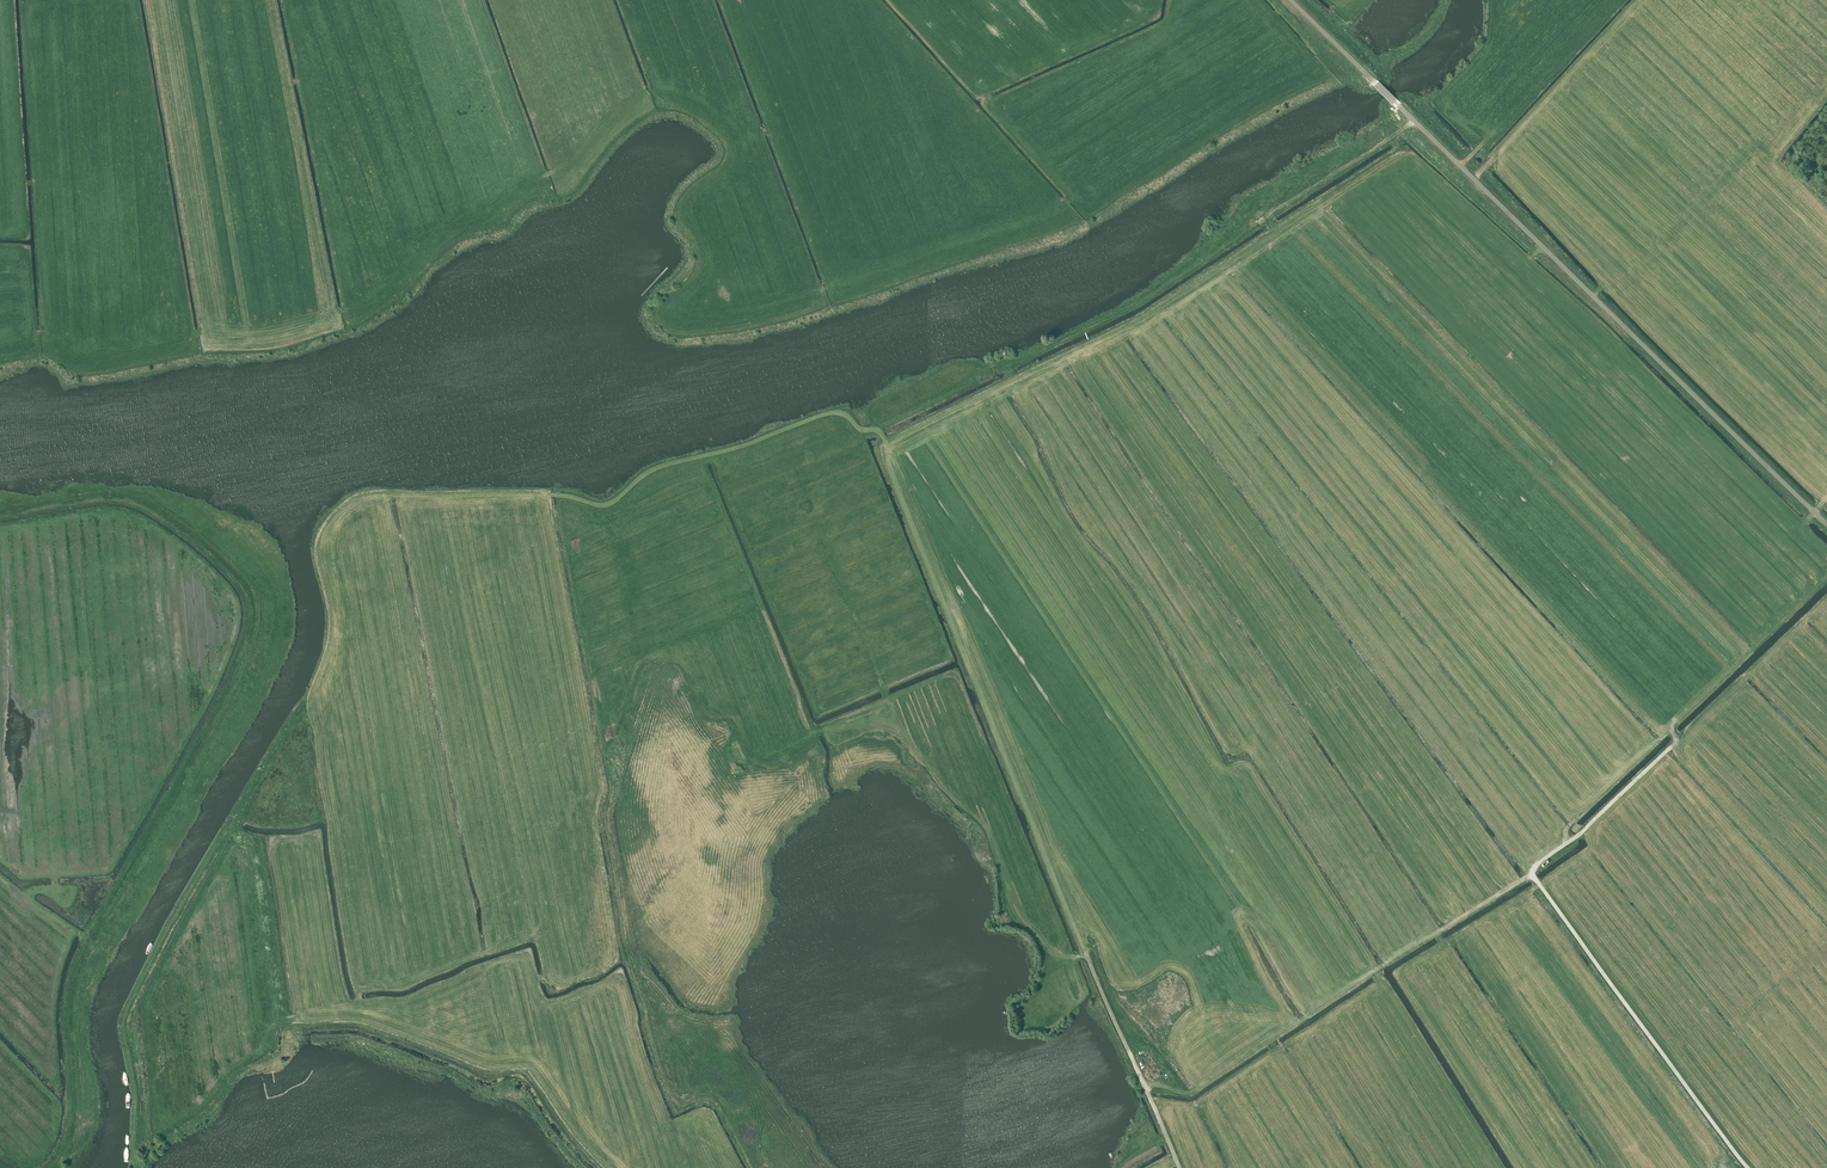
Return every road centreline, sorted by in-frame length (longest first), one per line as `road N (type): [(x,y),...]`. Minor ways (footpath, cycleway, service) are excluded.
road 1 (unclassified): [(1826,523),(1291,0)]
road 2 (unclassified): [(1746,1167),(1530,874),(1665,750)]

